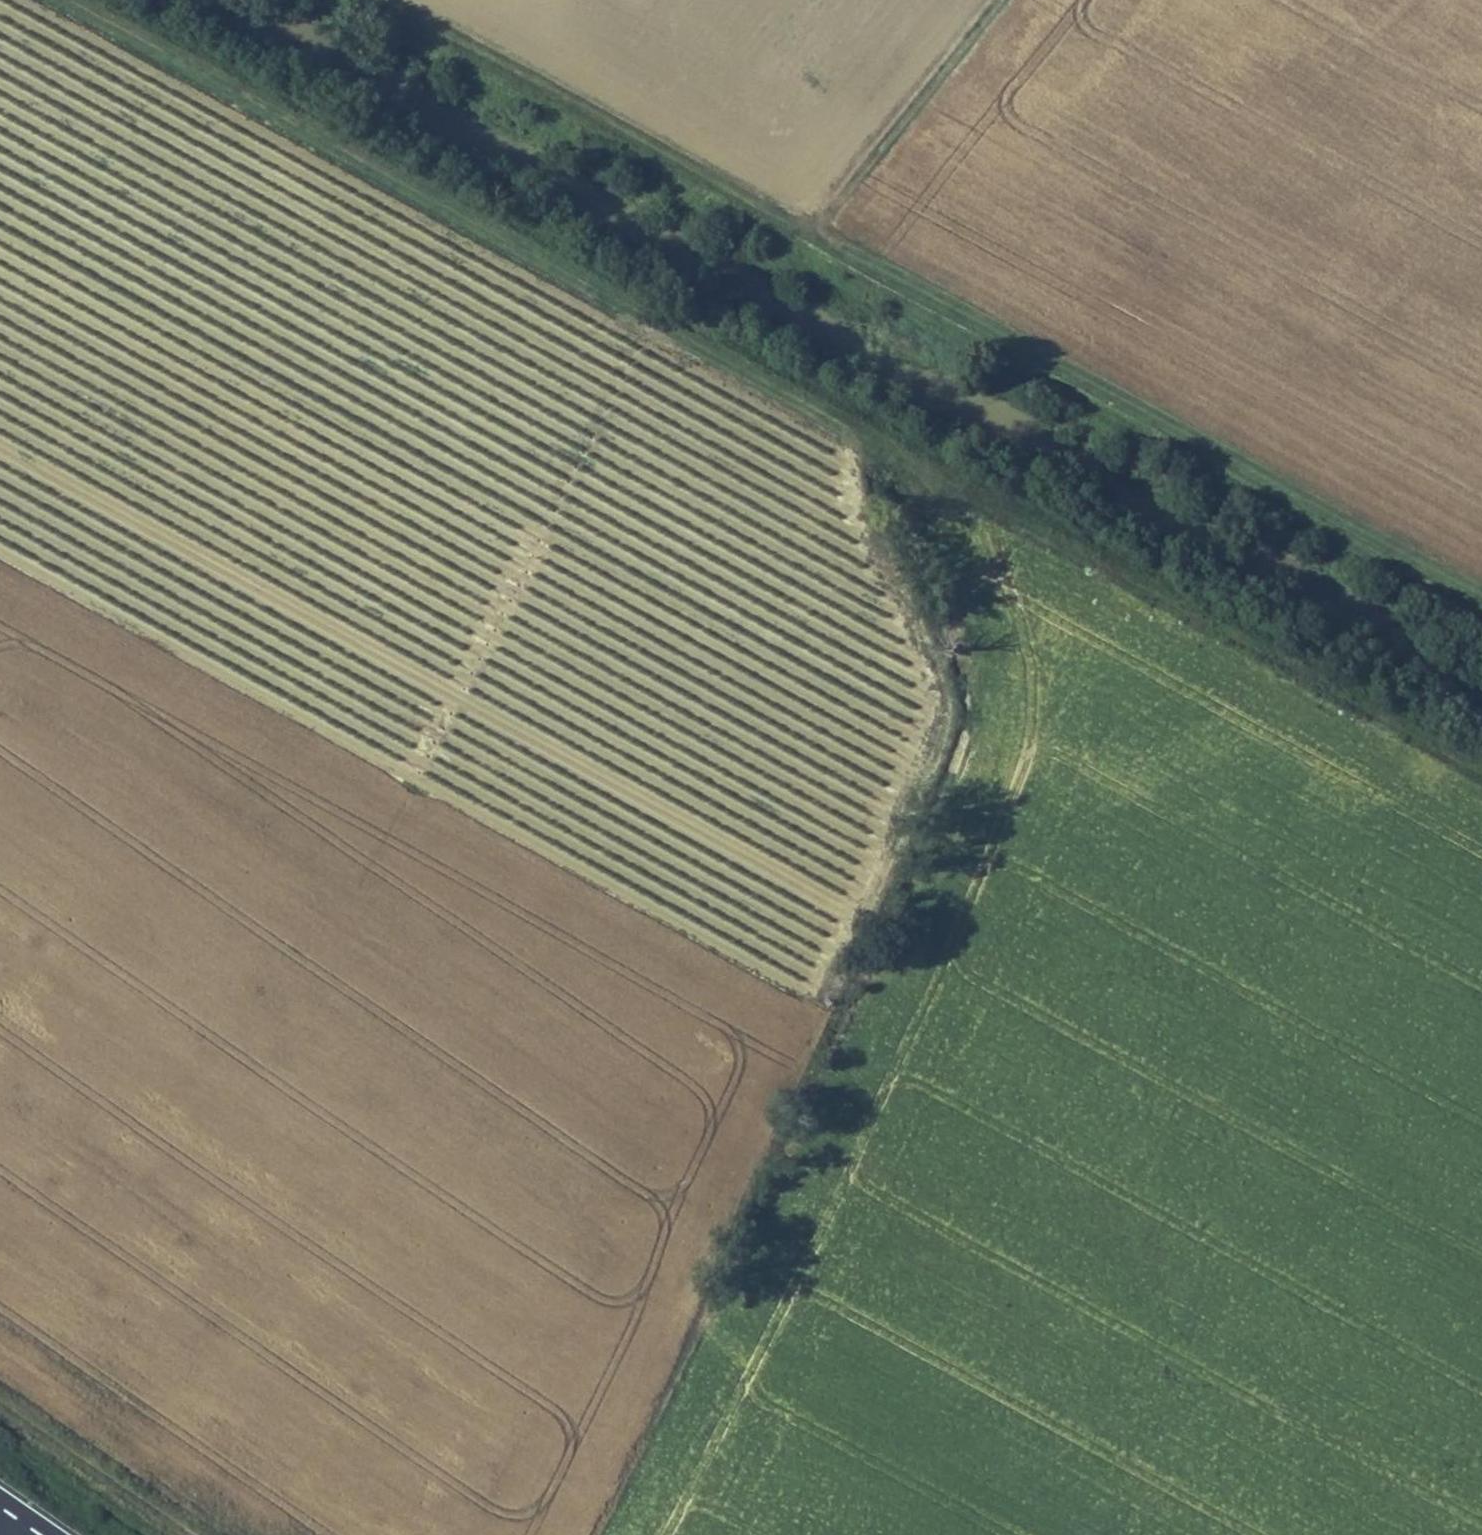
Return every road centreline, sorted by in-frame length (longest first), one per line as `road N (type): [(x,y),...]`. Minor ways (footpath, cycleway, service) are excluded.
road 1 (track): [(384,0),(806,229),(836,207),(1004,0)]
road 2 (track): [(0,1400),(200,1534)]

